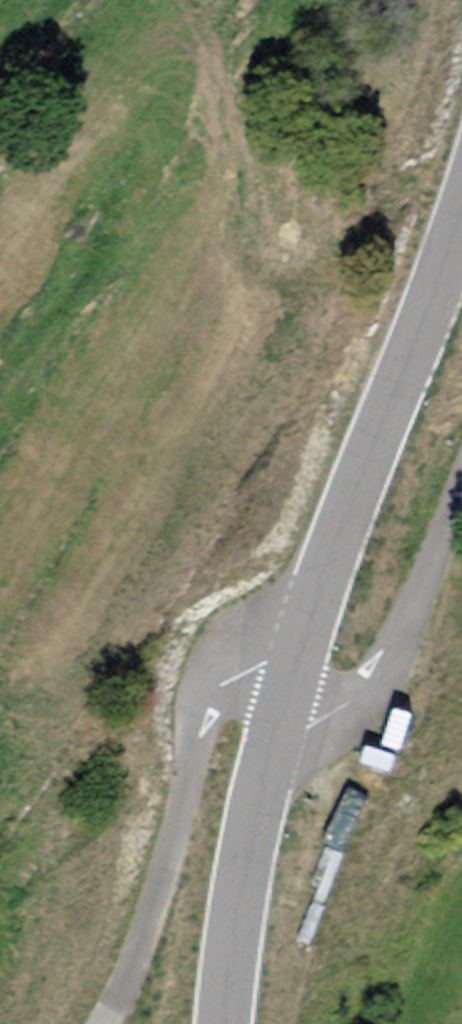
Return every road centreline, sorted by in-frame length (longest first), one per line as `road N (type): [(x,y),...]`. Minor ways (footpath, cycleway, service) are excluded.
road 1 (secondary): [(293,660),(461,205)]
road 2 (unclassified): [(293,660),(228,670),(212,694),(163,893),(104,1023)]
road 3 (unclassified): [(461,488),(375,687),(330,714),(277,711)]
road 4 (secondary): [(224,1023),(242,852),(277,711)]

